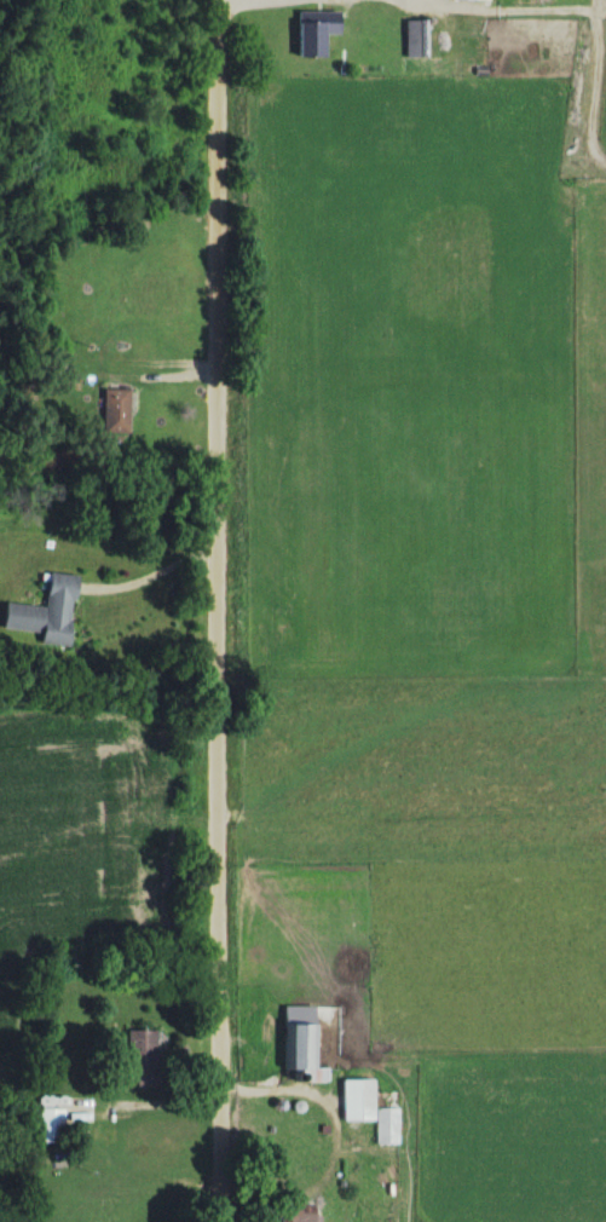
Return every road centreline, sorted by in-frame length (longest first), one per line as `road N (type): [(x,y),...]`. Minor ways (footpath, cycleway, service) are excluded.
road 1 (residential): [(217,1221),(217,0)]

